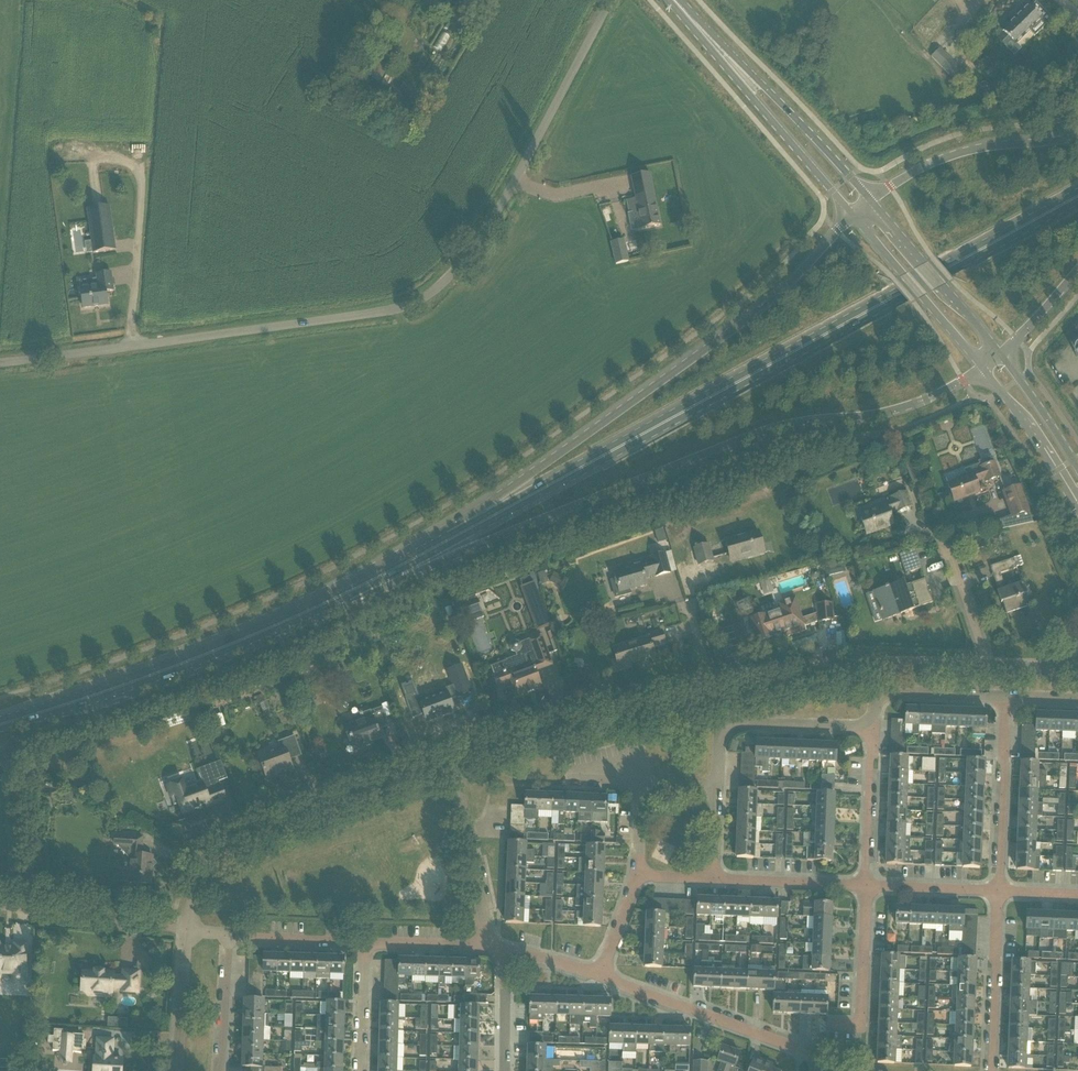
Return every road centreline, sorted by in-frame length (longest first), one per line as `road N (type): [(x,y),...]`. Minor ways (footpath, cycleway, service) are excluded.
road 1 (unclassified): [(0,364),(405,311),(441,288),(492,224),(614,0)]
road 2 (primary): [(455,537),(1077,196)]
road 3 (primary): [(357,590),(753,436),(887,415),(983,370)]
road 4 (primary): [(851,214),(780,292),(480,508),(455,537)]
road 5 (primary): [(0,725),(147,677),(357,590)]
road 6 (residential): [(188,930),(210,869),(242,843),(454,762)]
road 7 (residential): [(717,702),(875,670),(991,672)]
road 8 (residential): [(454,762),(717,702)]
road 9 (residential): [(816,1070),(808,1053),(600,975)]
road 10 (primary): [(1077,134),(964,151),(869,200)]
road 11 (residential): [(873,728),(726,723),(719,733),(717,788)]
road 12 (secondary): [(851,214),(983,370)]
road 13 (secondary): [(1000,356),(869,200)]
road 14 (residential): [(1006,698),(999,892)]
road 15 (secondary): [(869,200),(765,89),(733,68)]
road 16 (residential): [(0,906),(188,930)]
road 17 (residential): [(488,948),(454,762)]
road 18 (secondary): [(733,68),(751,101),(851,214)]
road 19 (residential): [(999,892),(992,1070)]
road 20 (tertiary): [(983,370),(1077,512)]
road 21 (residential): [(833,1027),(861,1028),(866,887)]
road 22 (residential): [(866,887),(873,728)]
road 23 (residential): [(1006,698),(888,693),(873,728)]
road 24 (residential): [(717,881),(866,887)]
road 25 (residential): [(177,1070),(188,930)]
road 26 (tertiary): [(1077,471),(1000,356)]
road 27 (residential): [(218,1070),(229,934)]
road 28 (residential): [(363,943),(229,934)]
road 29 (residential): [(866,887),(999,892)]
road 30 (residential): [(991,672),(950,550)]
road 31 (residential): [(360,1070),(363,943)]
road 32 (residential): [(488,948),(363,943)]
road 33 (residential): [(505,1070),(507,950)]

